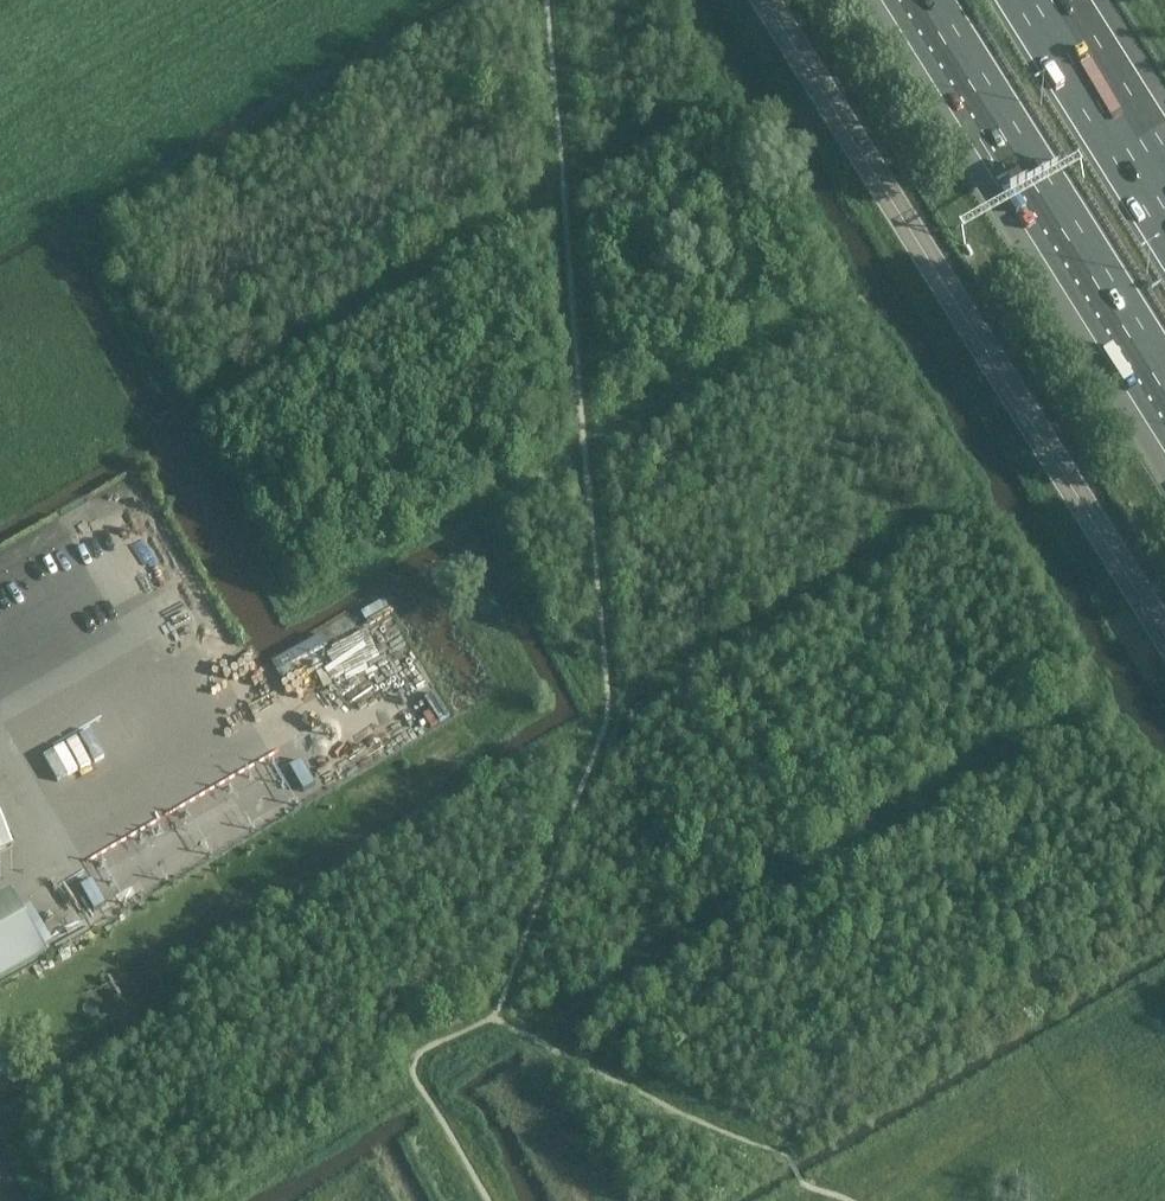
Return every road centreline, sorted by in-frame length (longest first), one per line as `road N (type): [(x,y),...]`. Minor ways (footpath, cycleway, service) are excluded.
road 1 (tertiary): [(1164,629),(765,0)]
road 2 (motorway): [(918,0),(1164,399)]
road 3 (motorway): [(1164,199),(1040,0)]

